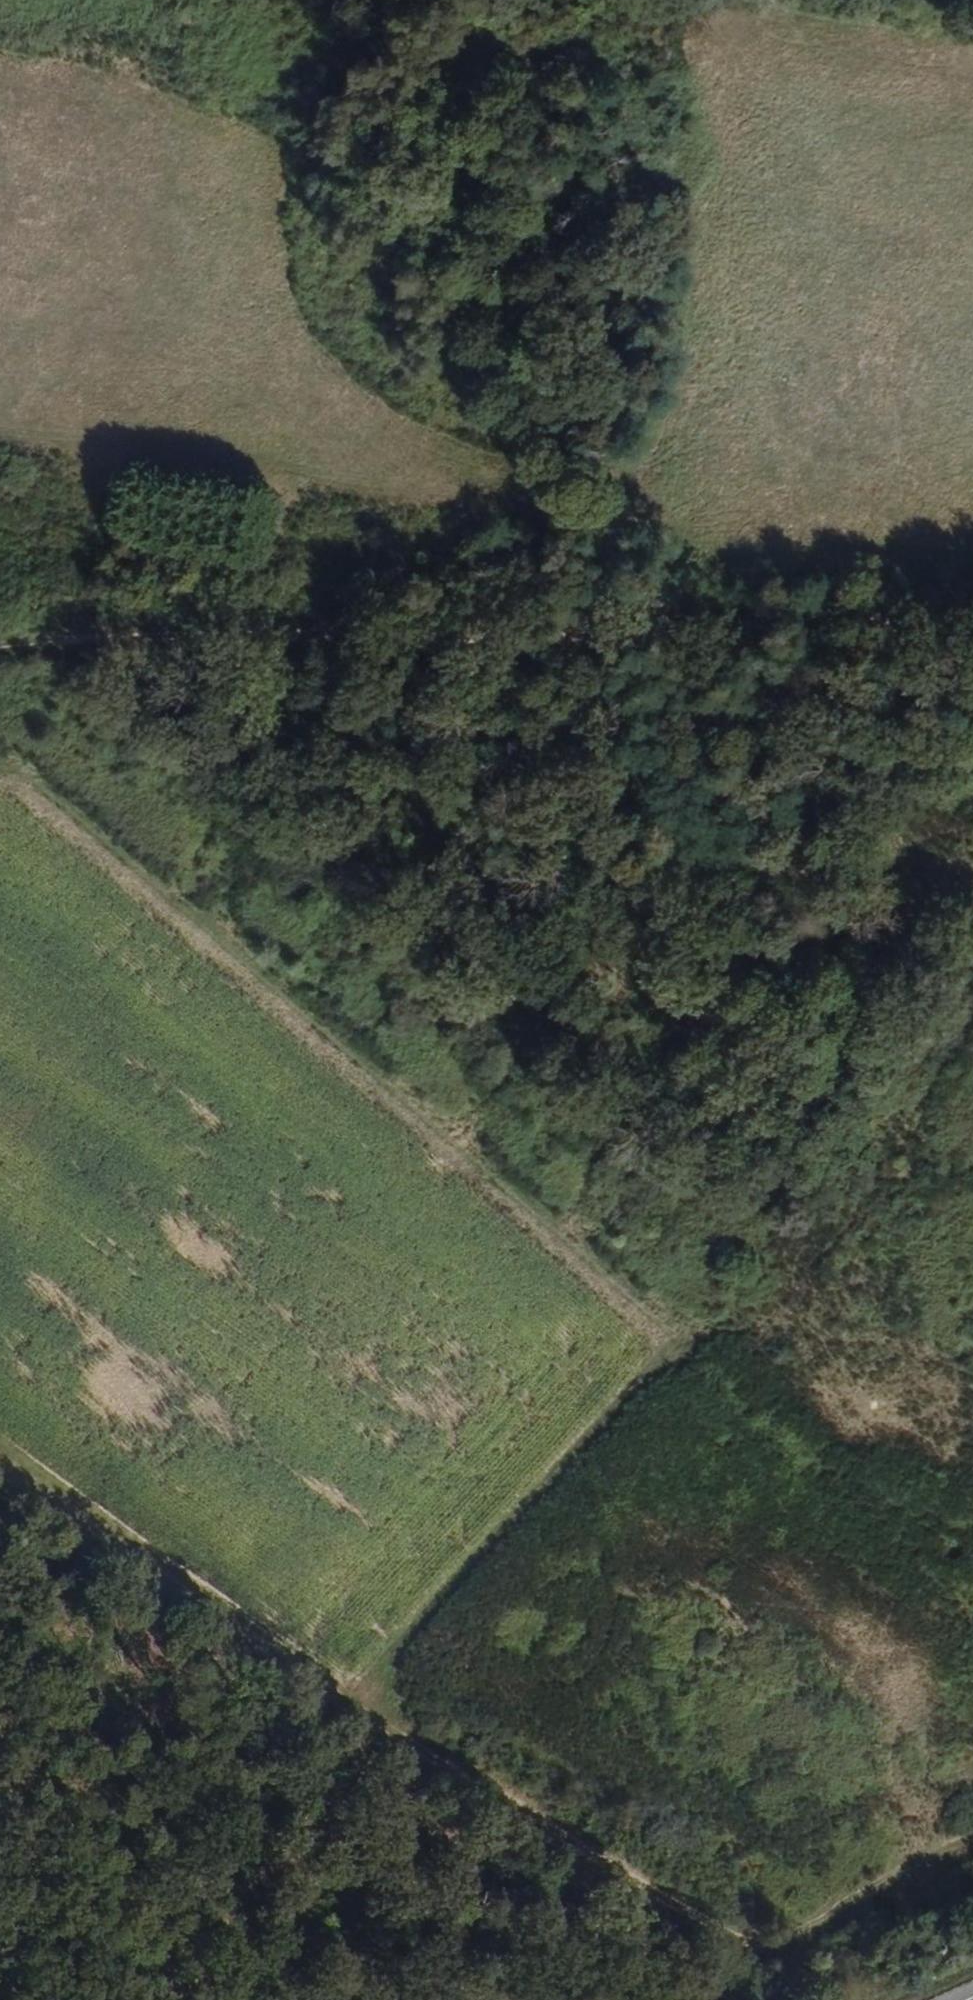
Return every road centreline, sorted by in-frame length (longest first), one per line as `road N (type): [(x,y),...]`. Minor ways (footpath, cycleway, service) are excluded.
road 1 (track): [(972,599),(0,663)]

